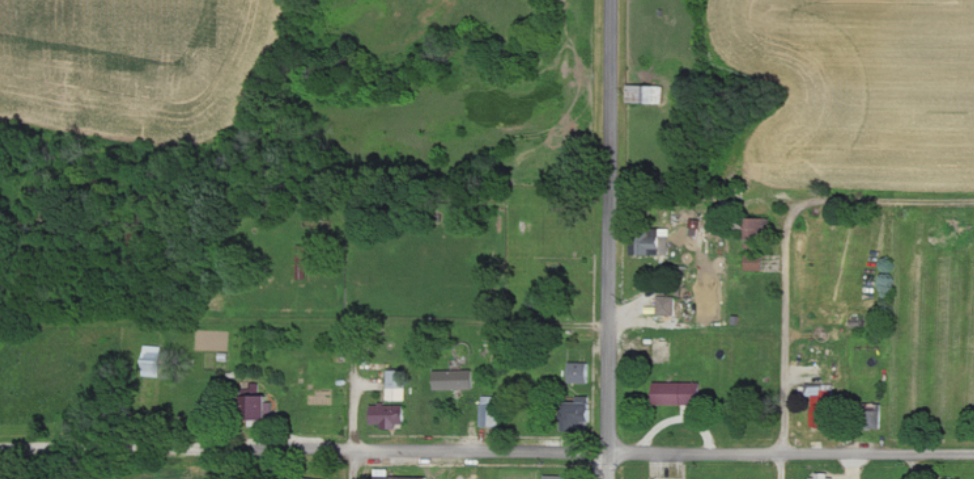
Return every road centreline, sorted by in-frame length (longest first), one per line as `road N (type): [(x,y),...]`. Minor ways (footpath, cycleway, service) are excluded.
road 1 (residential): [(973,452),(358,450)]
road 2 (residential): [(0,445),(358,450)]
road 3 (residential): [(595,478),(593,193)]
road 4 (residential): [(793,212),(785,237),(780,478)]
road 5 (residential): [(593,193),(592,0)]
road 6 (residential): [(973,202),(806,205),(793,212)]
road 7 (residential): [(358,450),(355,327)]

